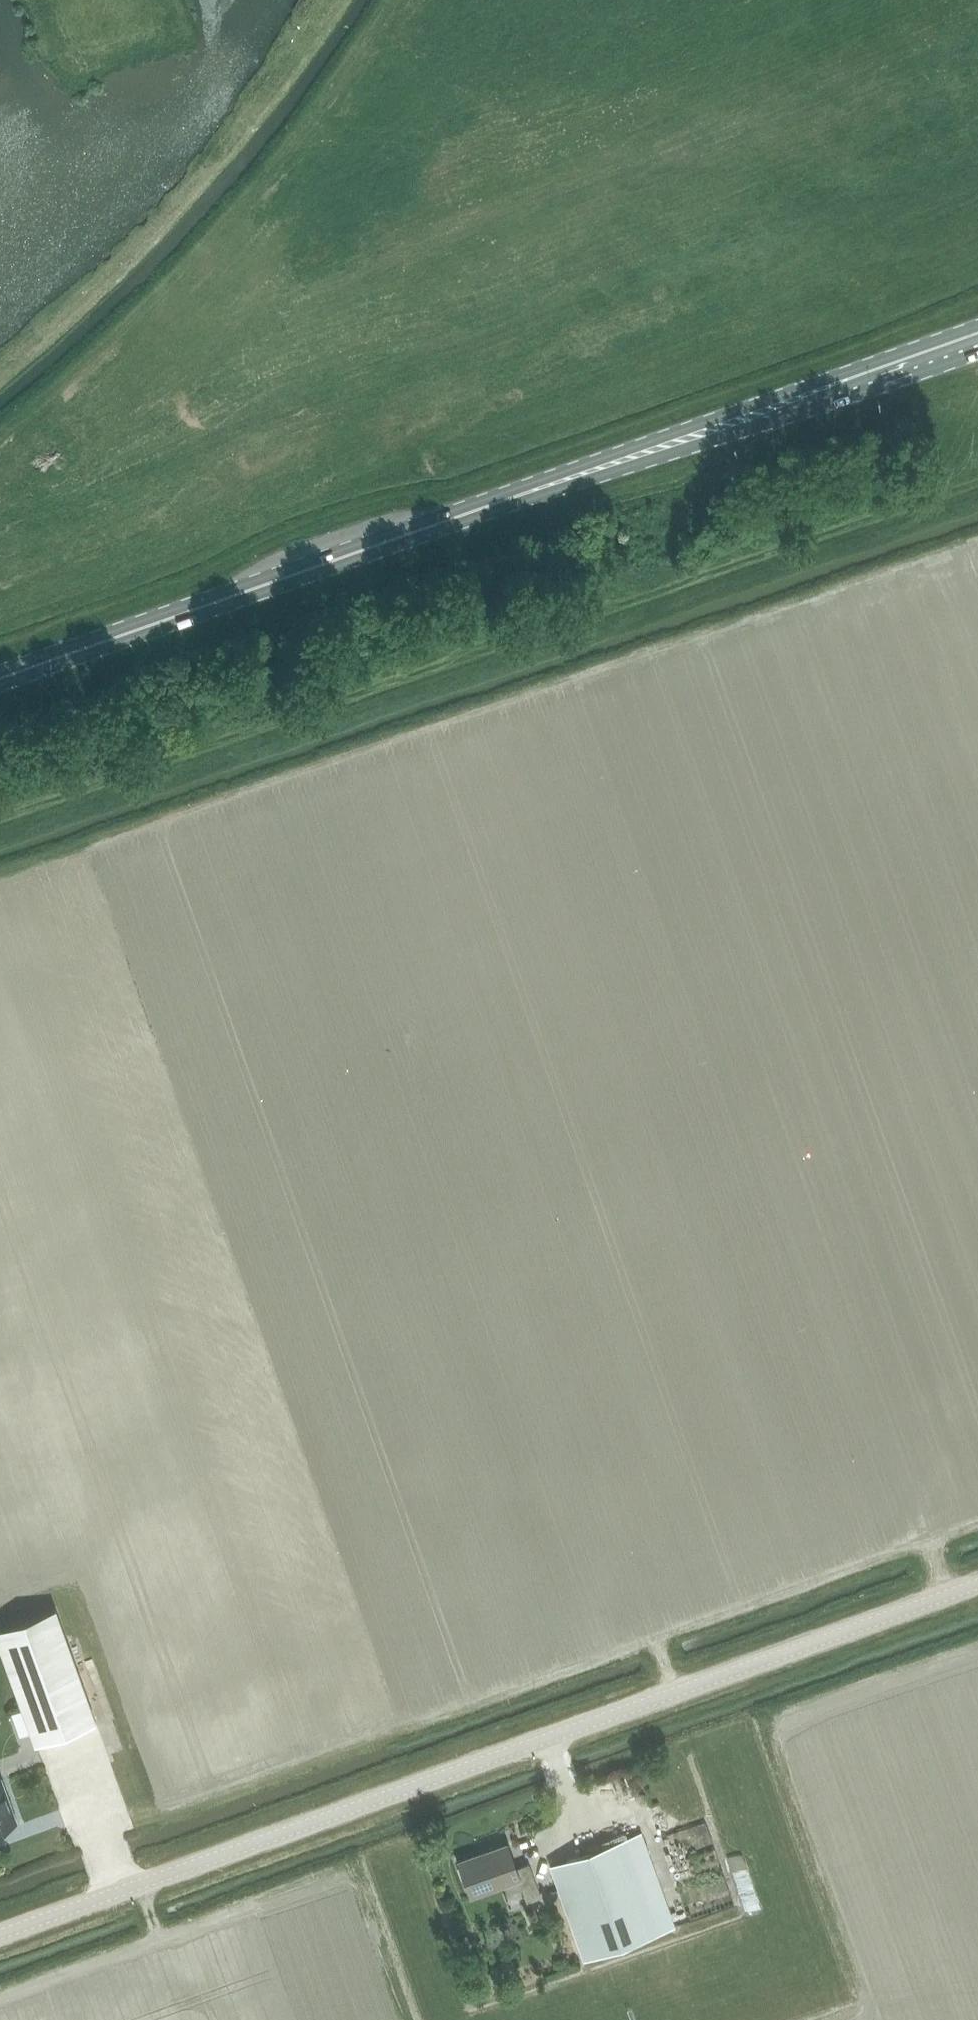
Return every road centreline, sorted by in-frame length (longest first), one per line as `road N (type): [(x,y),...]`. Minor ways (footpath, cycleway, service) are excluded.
road 1 (unclassified): [(0,1936),(977,1586)]
road 2 (primary): [(0,682),(977,338)]

